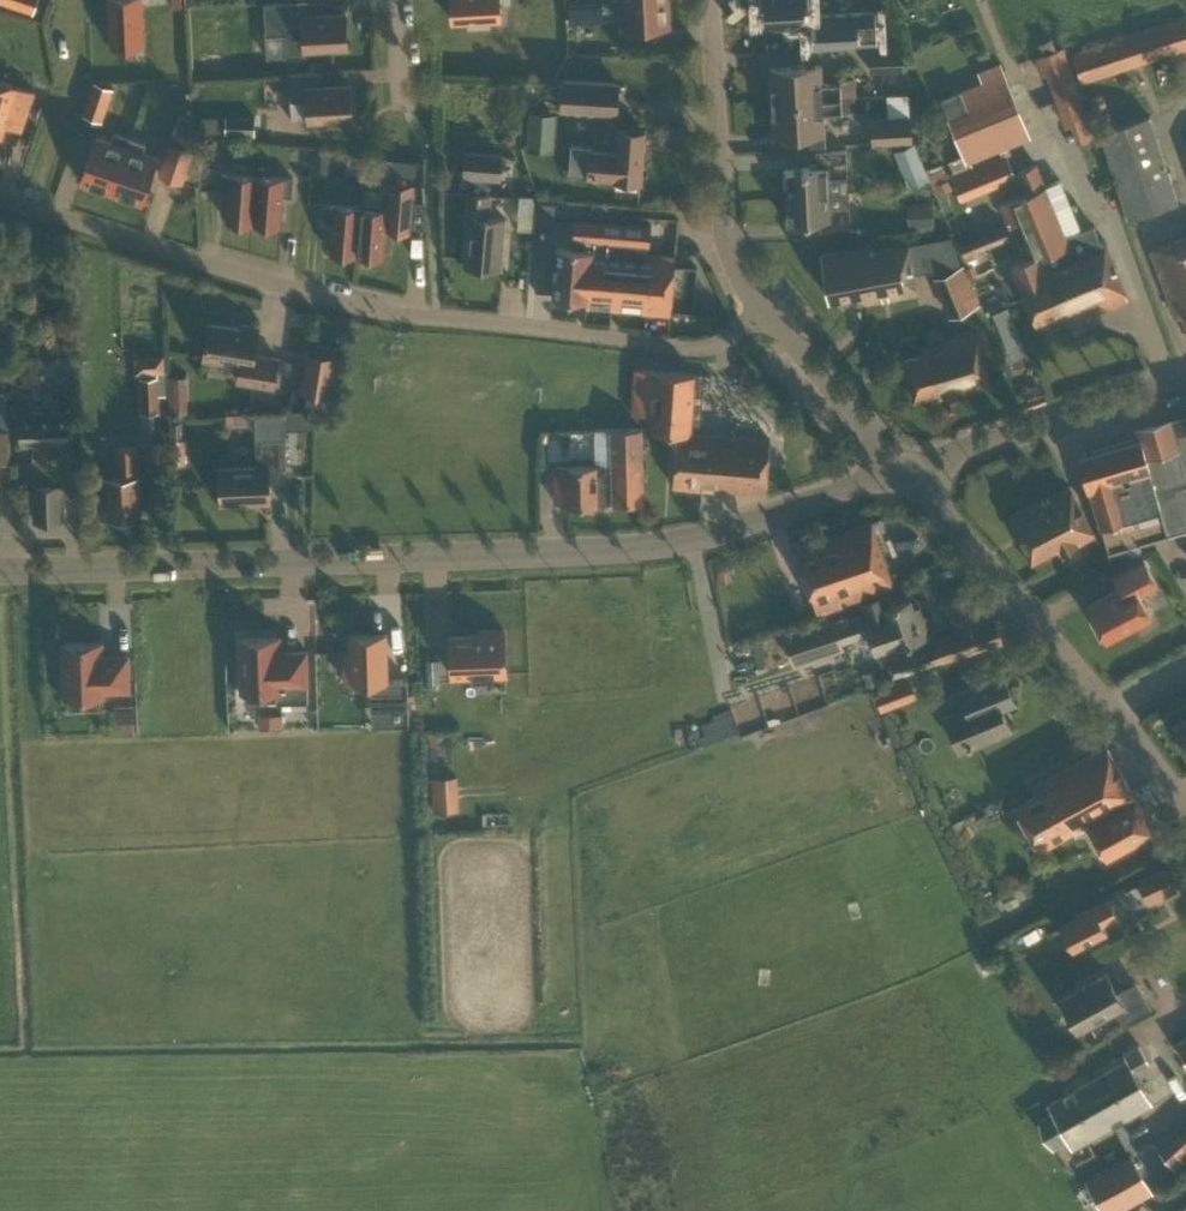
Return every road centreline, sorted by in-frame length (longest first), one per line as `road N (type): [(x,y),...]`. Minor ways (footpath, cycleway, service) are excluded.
road 1 (tertiary): [(0,570),(541,551),(692,537),(906,470)]
road 2 (residential): [(0,198),(371,310),(438,319),(700,346),(739,328),(761,305)]
road 3 (residential): [(1185,808),(1110,706),(906,470)]
road 4 (residential): [(761,305),(729,254),(723,227),(711,0)]
road 5 (tertiary): [(906,470),(1185,377)]
road 6 (residential): [(906,470),(761,305)]

